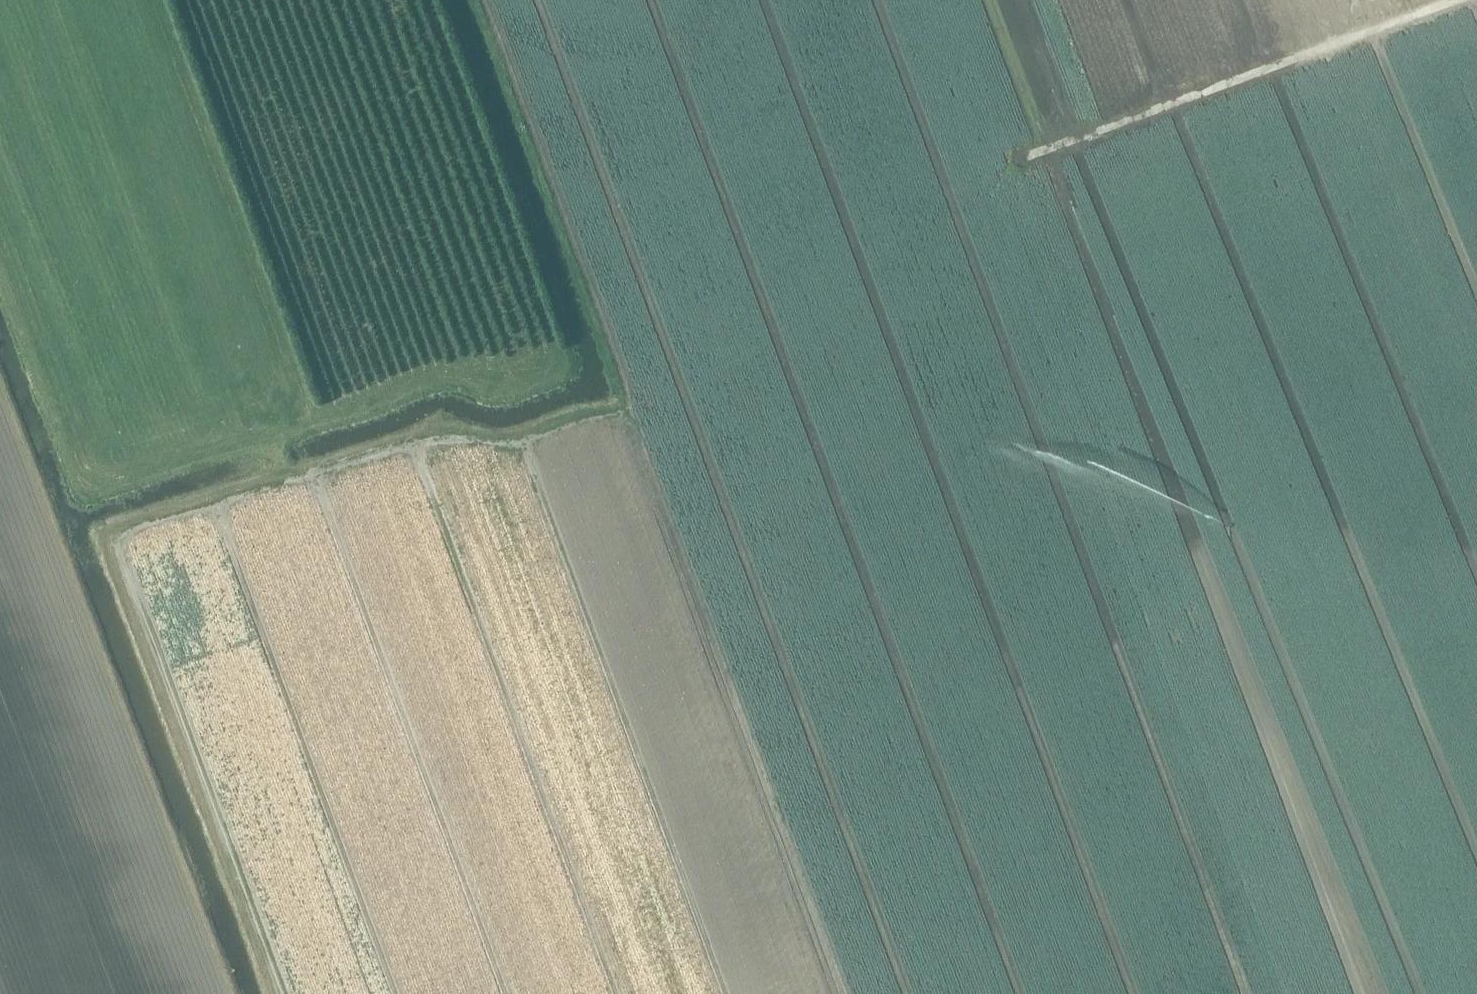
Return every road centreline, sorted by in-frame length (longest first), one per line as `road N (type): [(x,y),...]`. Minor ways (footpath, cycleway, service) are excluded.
road 1 (track): [(1031,157),(1451,0)]

